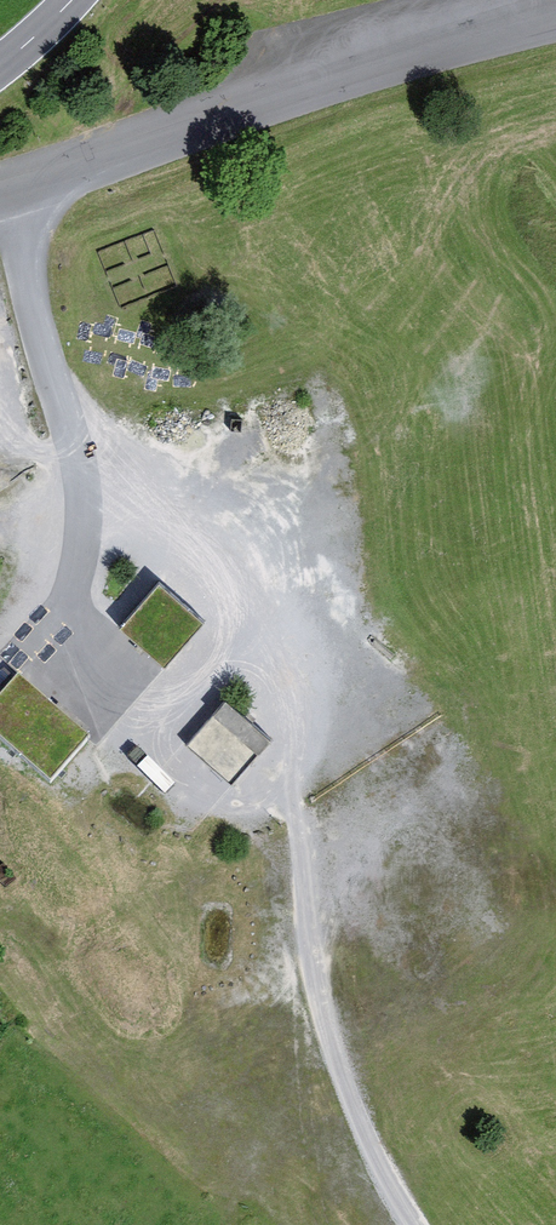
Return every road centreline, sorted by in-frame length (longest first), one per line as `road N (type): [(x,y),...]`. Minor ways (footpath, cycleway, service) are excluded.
road 1 (track): [(418,1224),(347,1083),(315,961),(293,649),(252,508),(161,441),(64,410)]
road 2 (unclassified): [(0,193),(377,59),(555,12)]
road 3 (track): [(303,843),(411,851),(555,895)]

